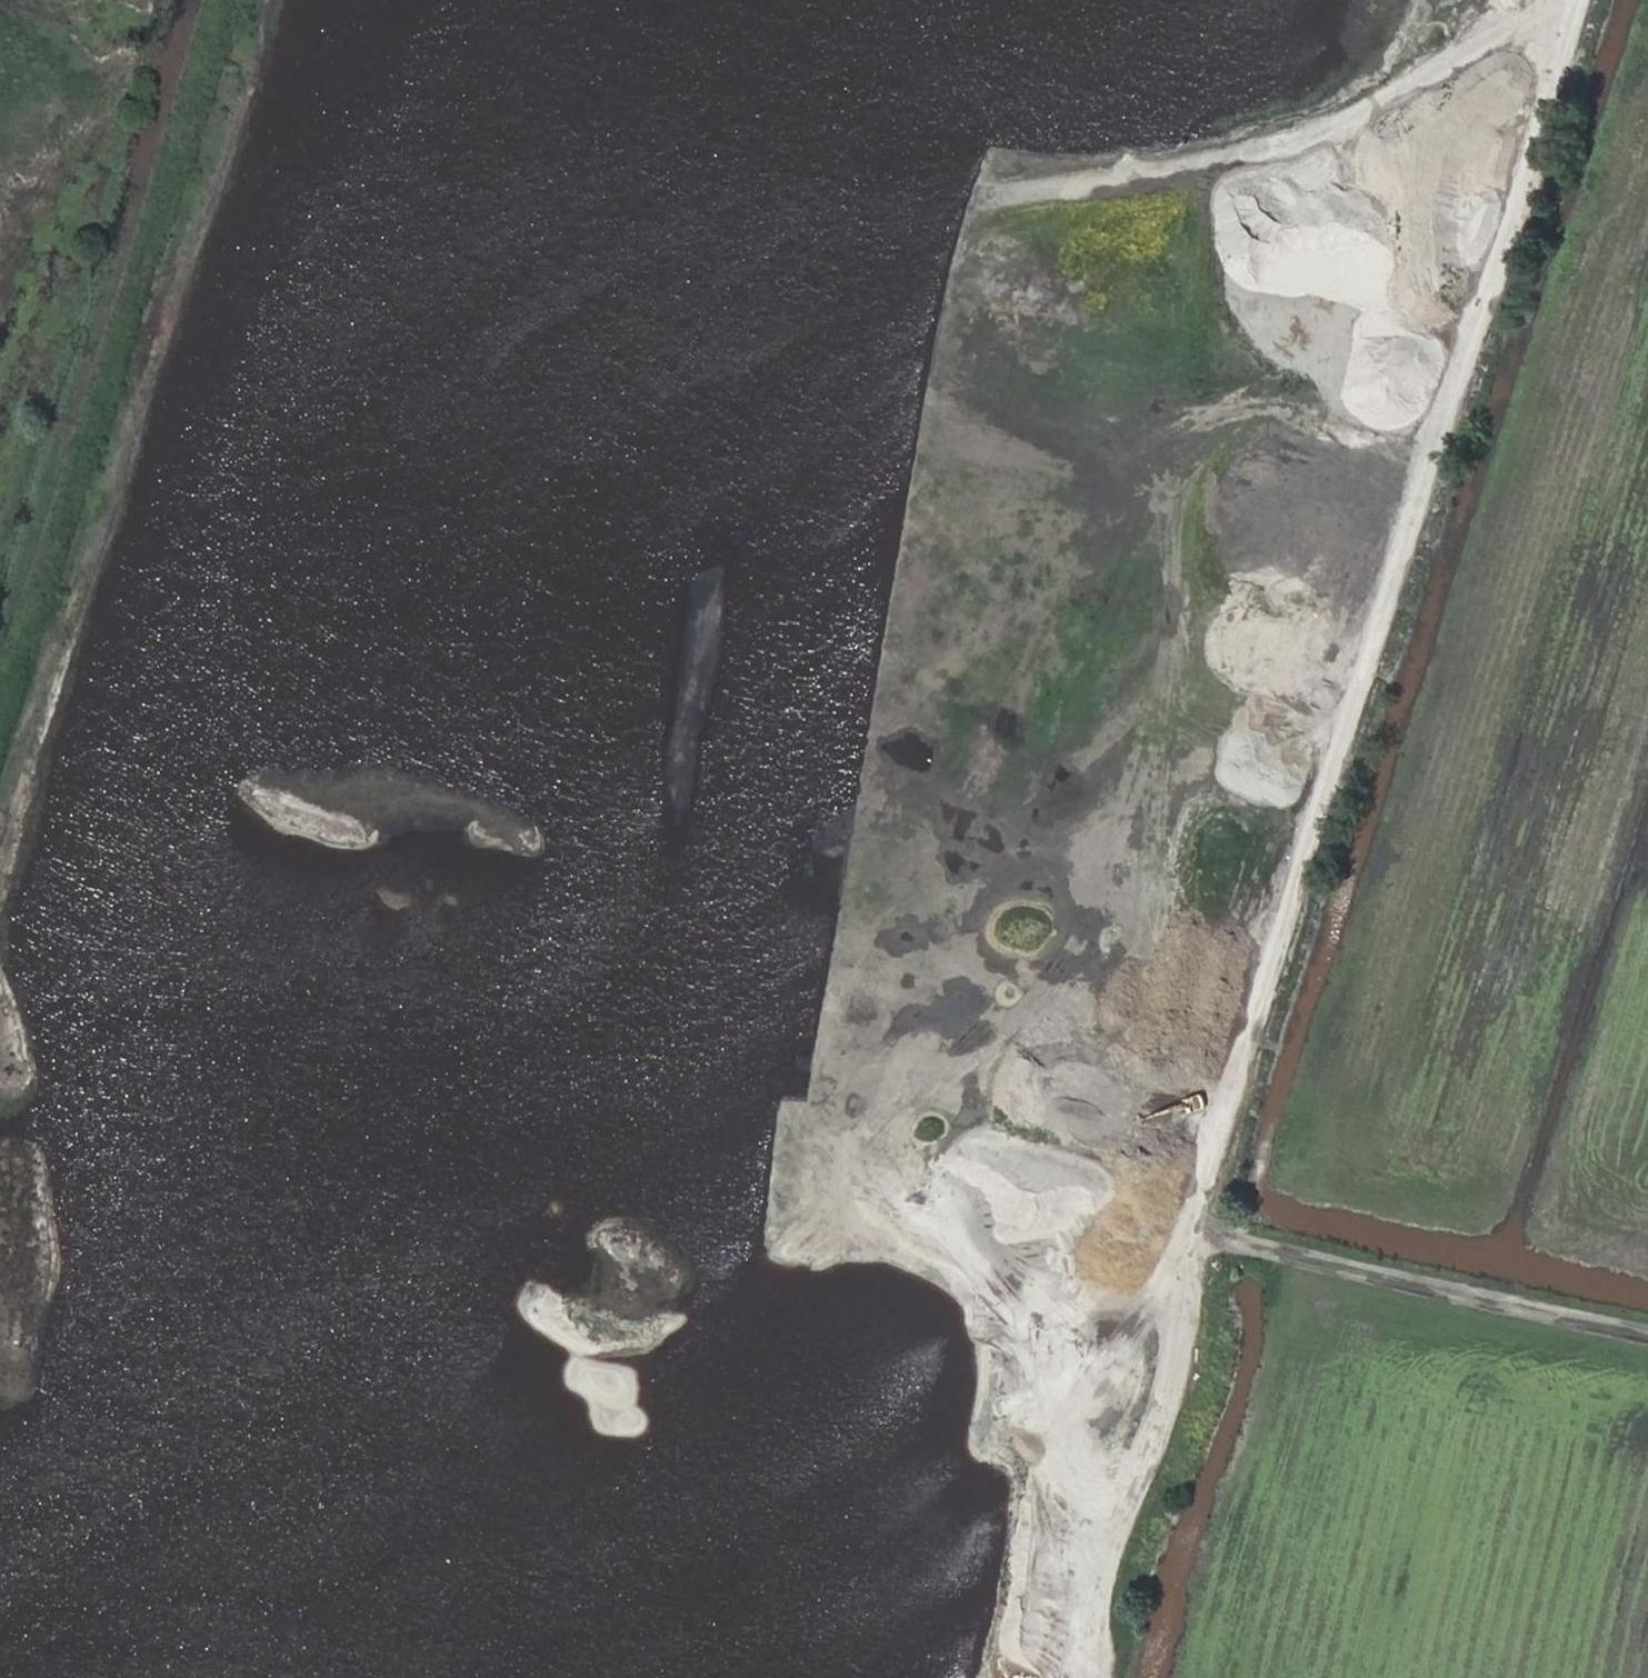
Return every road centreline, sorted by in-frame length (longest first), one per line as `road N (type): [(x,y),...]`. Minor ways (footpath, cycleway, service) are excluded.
road 1 (track): [(1189,1240),(1647,1336)]

